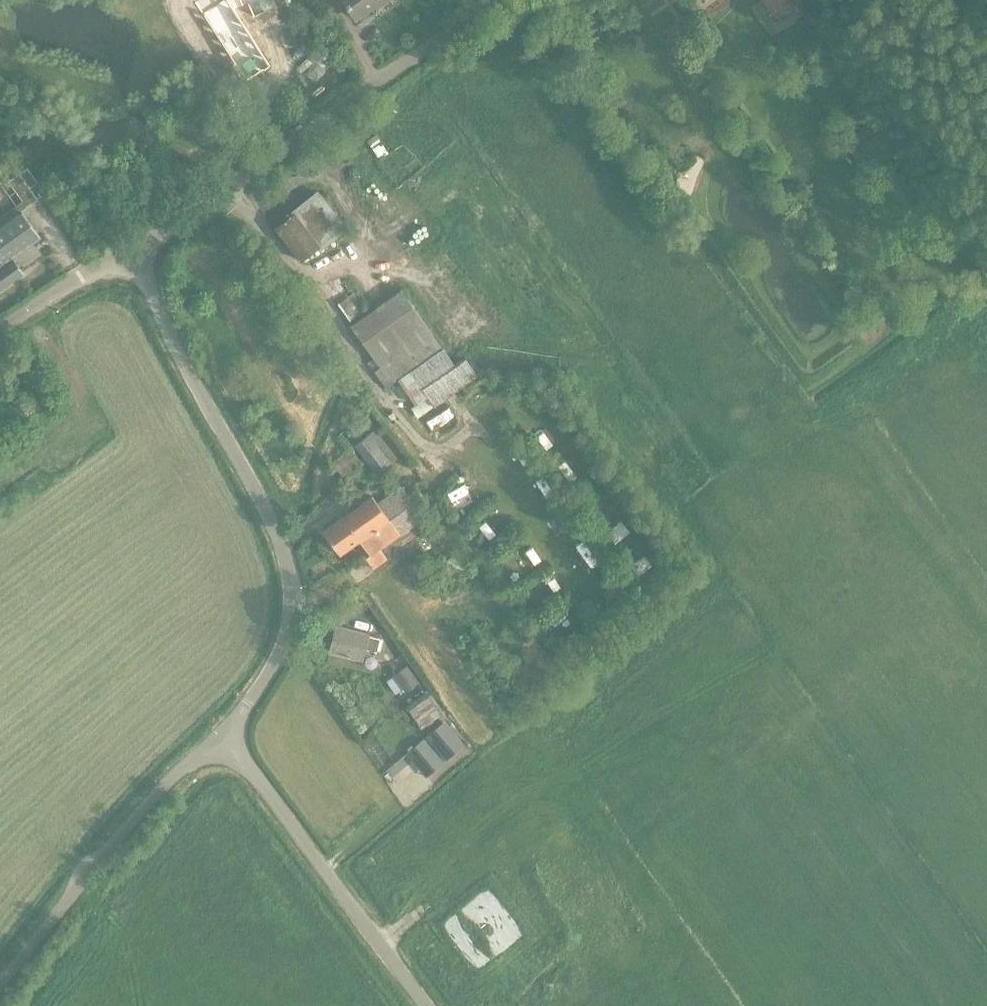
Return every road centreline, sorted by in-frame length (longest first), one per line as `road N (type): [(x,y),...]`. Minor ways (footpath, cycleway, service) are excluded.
road 1 (unclassified): [(224,735),(281,647),(291,610),(287,559),(128,250)]
road 2 (unclassified): [(128,250),(490,0)]
road 3 (unclassified): [(427,1005),(224,735)]
road 4 (unclassified): [(0,983),(157,790),(224,735)]
road 5 (unclassified): [(0,327),(128,250)]

